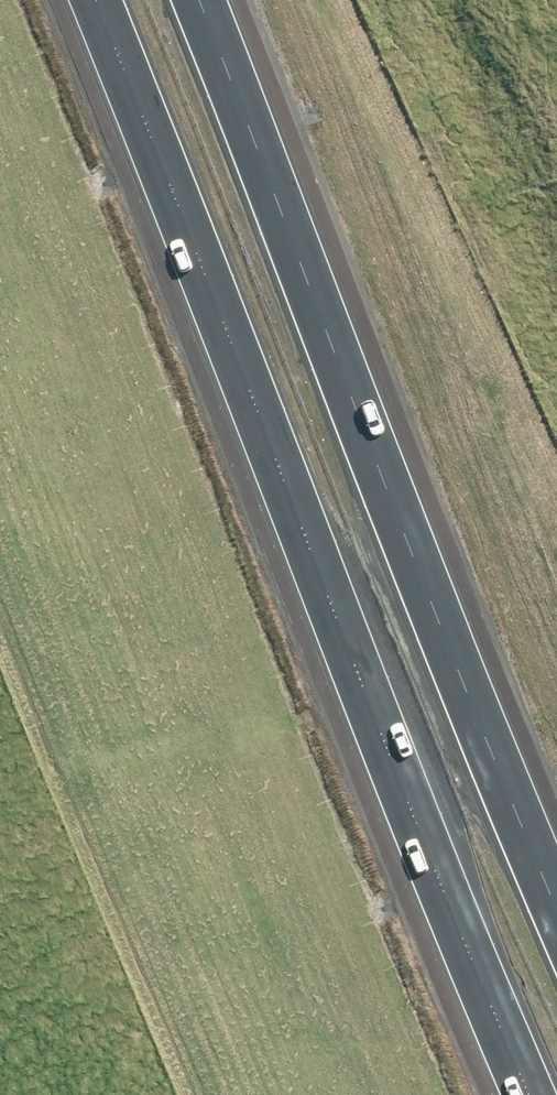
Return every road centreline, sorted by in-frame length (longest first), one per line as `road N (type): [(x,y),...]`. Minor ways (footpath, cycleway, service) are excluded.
road 1 (motorway): [(556,1094),(470,925),(86,0)]
road 2 (motorway): [(183,0),(556,906)]

